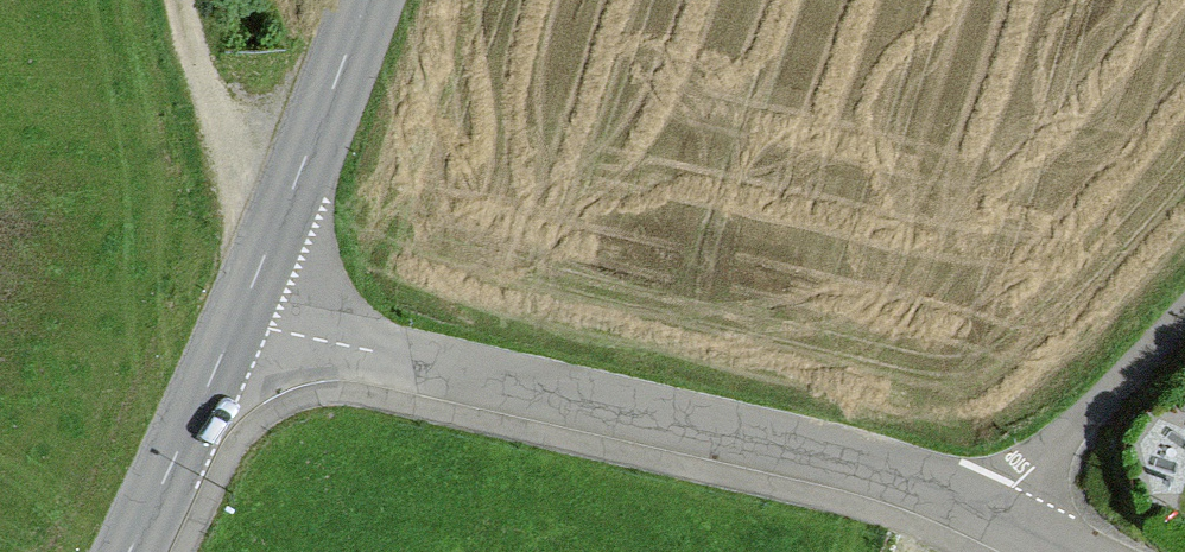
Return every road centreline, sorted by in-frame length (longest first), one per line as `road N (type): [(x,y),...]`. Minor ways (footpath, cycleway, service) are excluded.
road 1 (residential): [(990,512),(852,458),(240,322)]
road 2 (tertiary): [(359,0),(240,322)]
road 3 (residential): [(1184,309),(990,512)]
road 4 (track): [(269,241),(206,100),(183,0)]
road 5 (tertiary): [(240,322),(126,551)]

